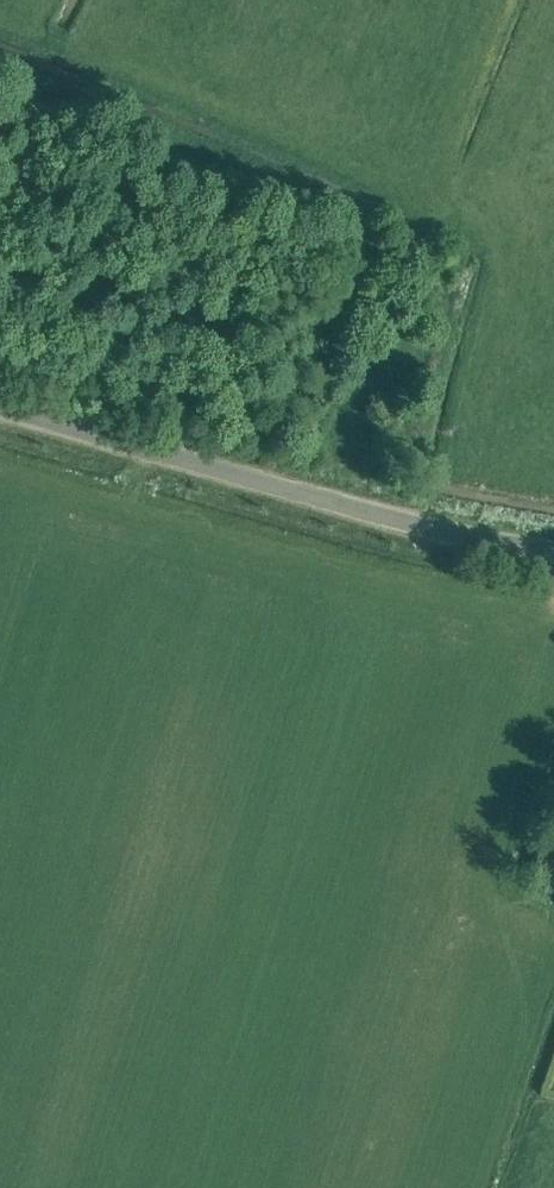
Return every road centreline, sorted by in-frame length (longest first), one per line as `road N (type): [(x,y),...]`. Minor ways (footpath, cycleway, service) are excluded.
road 1 (unclassified): [(553,557),(363,516),(0,409)]

